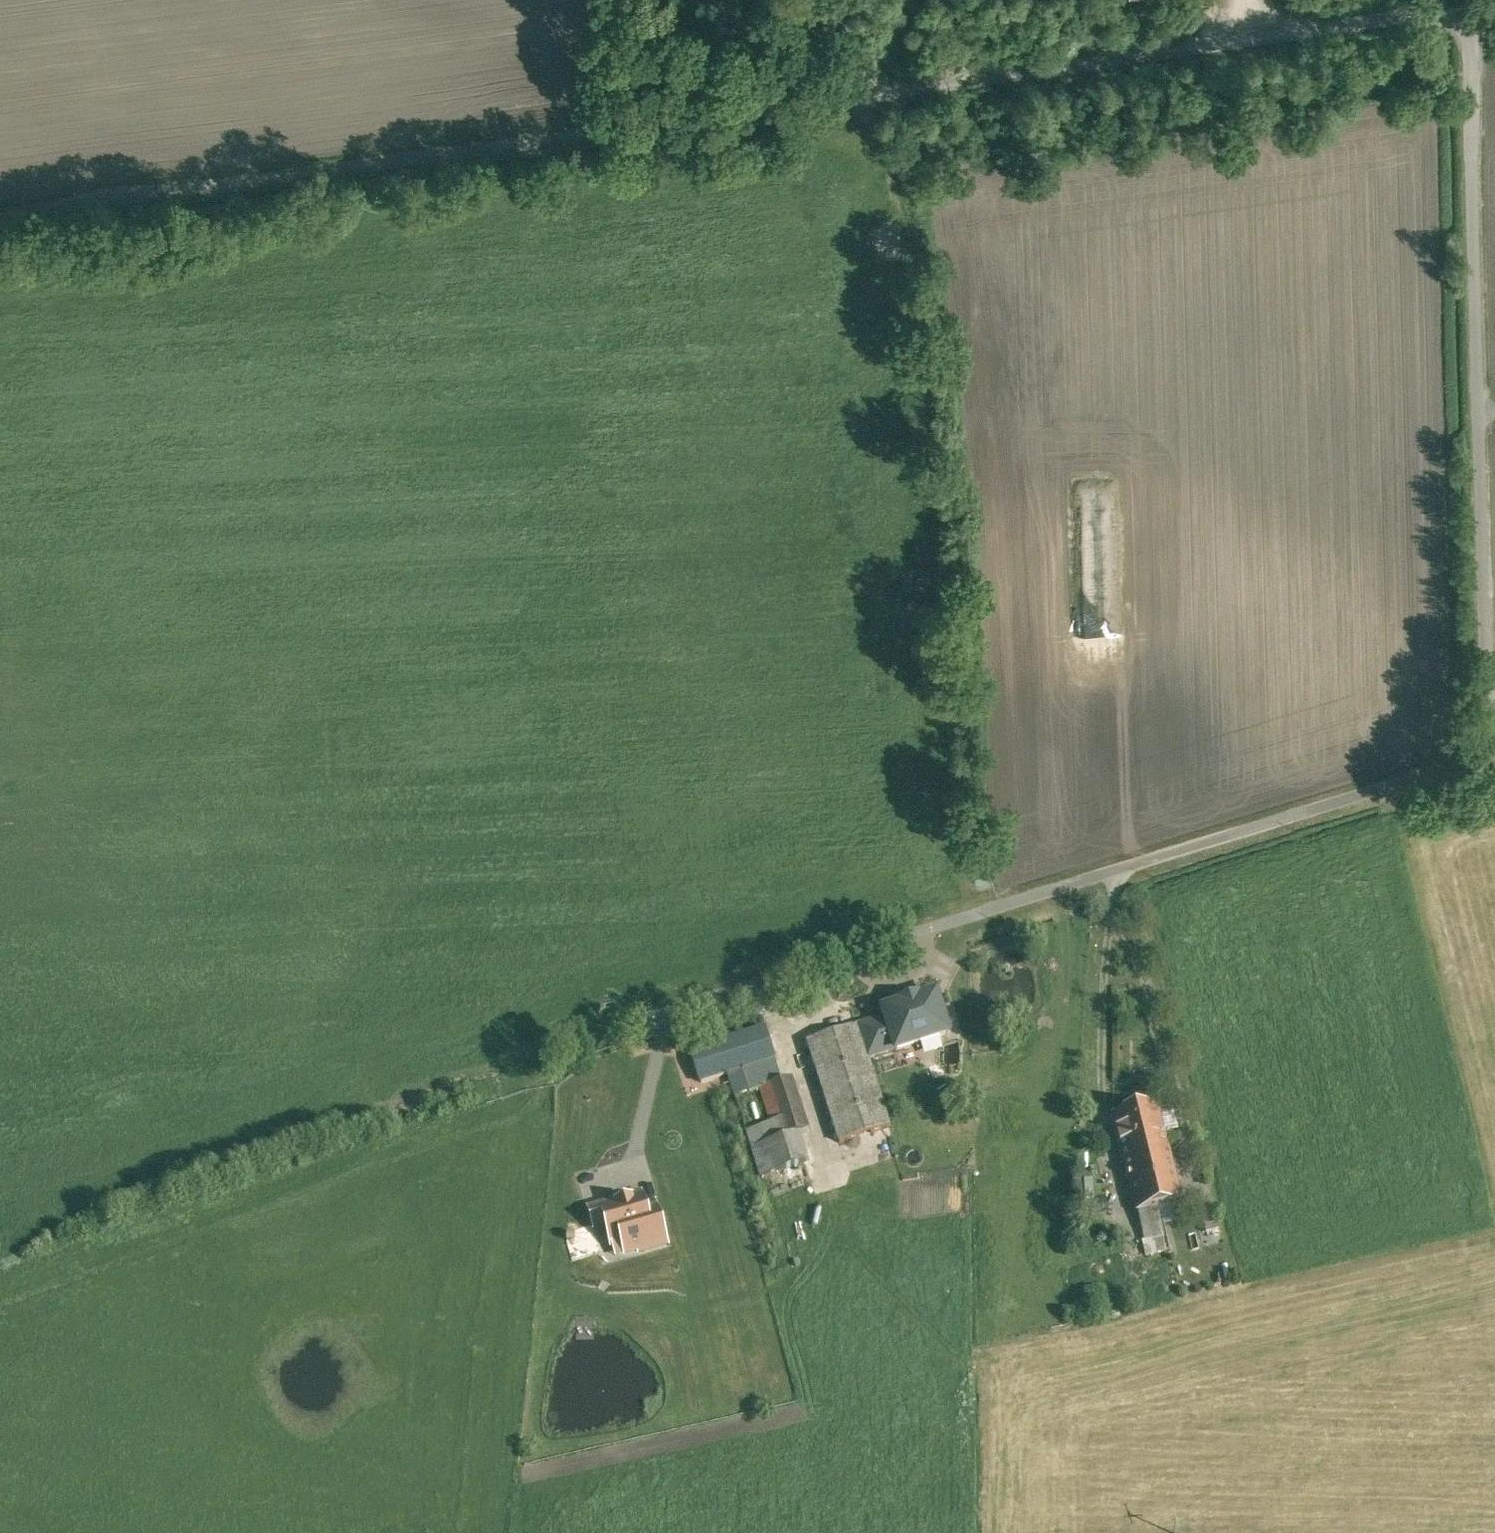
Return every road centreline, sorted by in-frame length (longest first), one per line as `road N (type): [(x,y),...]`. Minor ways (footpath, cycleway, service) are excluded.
road 1 (unclassified): [(0,219),(1465,12),(1489,757)]
road 2 (unclassified): [(1489,757),(615,1031)]

